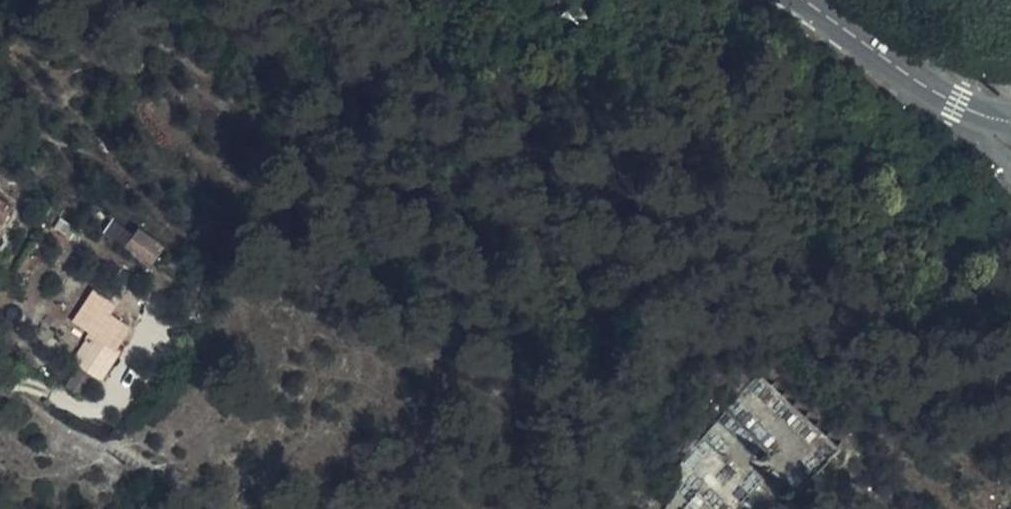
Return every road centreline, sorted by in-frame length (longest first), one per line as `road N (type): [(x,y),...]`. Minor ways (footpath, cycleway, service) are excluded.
road 1 (unclassified): [(991,119),(917,82),(806,0)]

